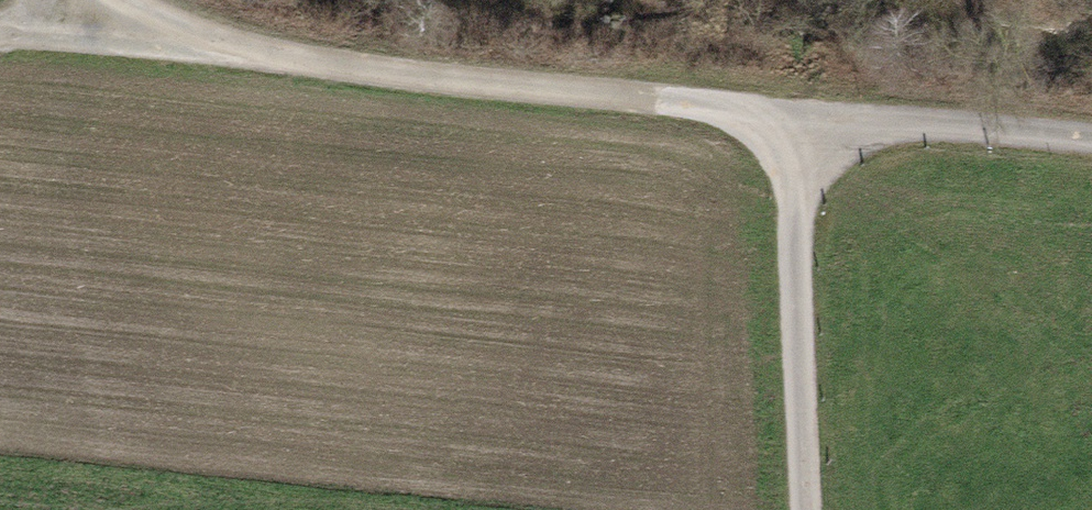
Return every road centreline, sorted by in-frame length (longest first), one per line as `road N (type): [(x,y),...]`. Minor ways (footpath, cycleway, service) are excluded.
road 1 (track): [(136,41),(794,116)]
road 2 (track): [(794,116),(803,509)]
road 3 (track): [(794,116),(1091,145)]
road 4 (track): [(0,28),(136,41)]

